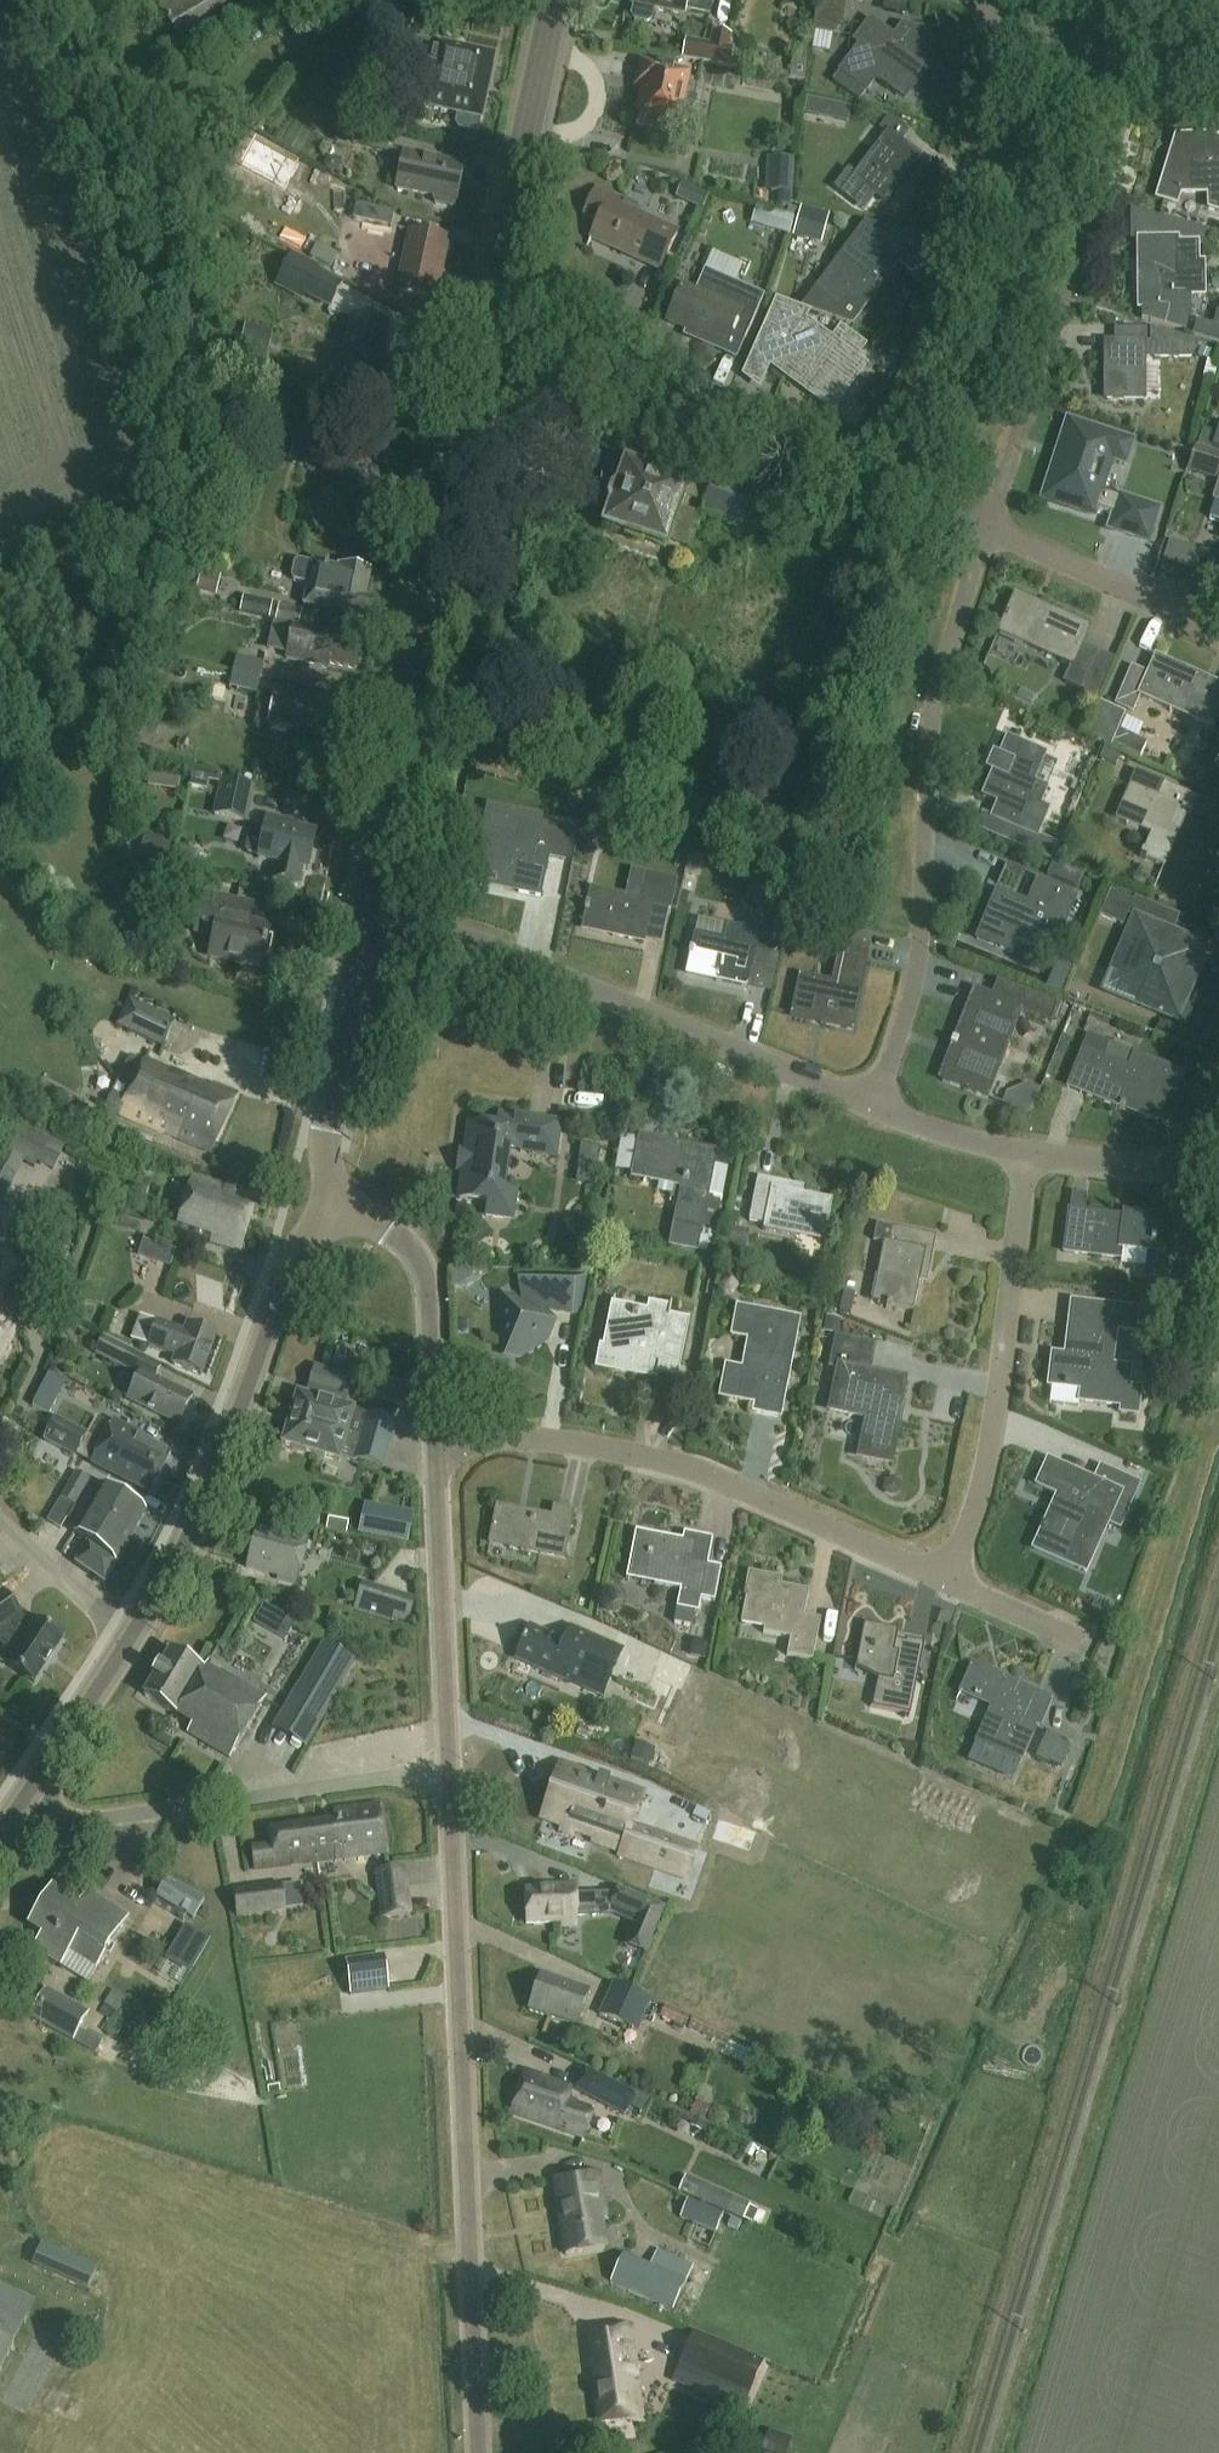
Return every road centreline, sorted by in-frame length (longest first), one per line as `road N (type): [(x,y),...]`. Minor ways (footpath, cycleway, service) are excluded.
road 1 (tertiary): [(478,2452),(429,1447)]
road 2 (secondary): [(365,913),(490,301)]
road 3 (residential): [(872,1108),(903,1023),(921,930),(933,687),(990,526)]
road 4 (residential): [(950,1576),(662,1457),(557,1440),(429,1447)]
road 5 (residential): [(365,913),(523,958),(872,1108)]
road 6 (secondary): [(125,1634),(194,1522),(307,1188)]
road 7 (residential): [(884,479),(967,217),(986,16)]
road 8 (residential): [(990,526),(1134,84)]
road 9 (unclassified): [(884,479),(490,301)]
road 10 (residential): [(950,1576),(988,1468),(1028,1154)]
road 11 (tertiary): [(429,1447),(427,1334),(416,1269),(399,1232),(307,1188)]
road 12 (secondary): [(490,301),(555,0)]
road 13 (secondary): [(307,1188),(365,913)]
road 14 (unclassified): [(1218,626),(990,526)]
road 15 (residential): [(1028,1154),(1158,1165),(1193,1147),(1218,1095)]
road 16 (secondary): [(0,1823),(125,1634)]
road 17 (unclassified): [(125,1634),(0,1517)]
road 18 (residential): [(1134,84),(986,16)]
road 19 (residential): [(872,1108),(1028,1154)]
road 20 (residential): [(1086,1644),(950,1576)]

